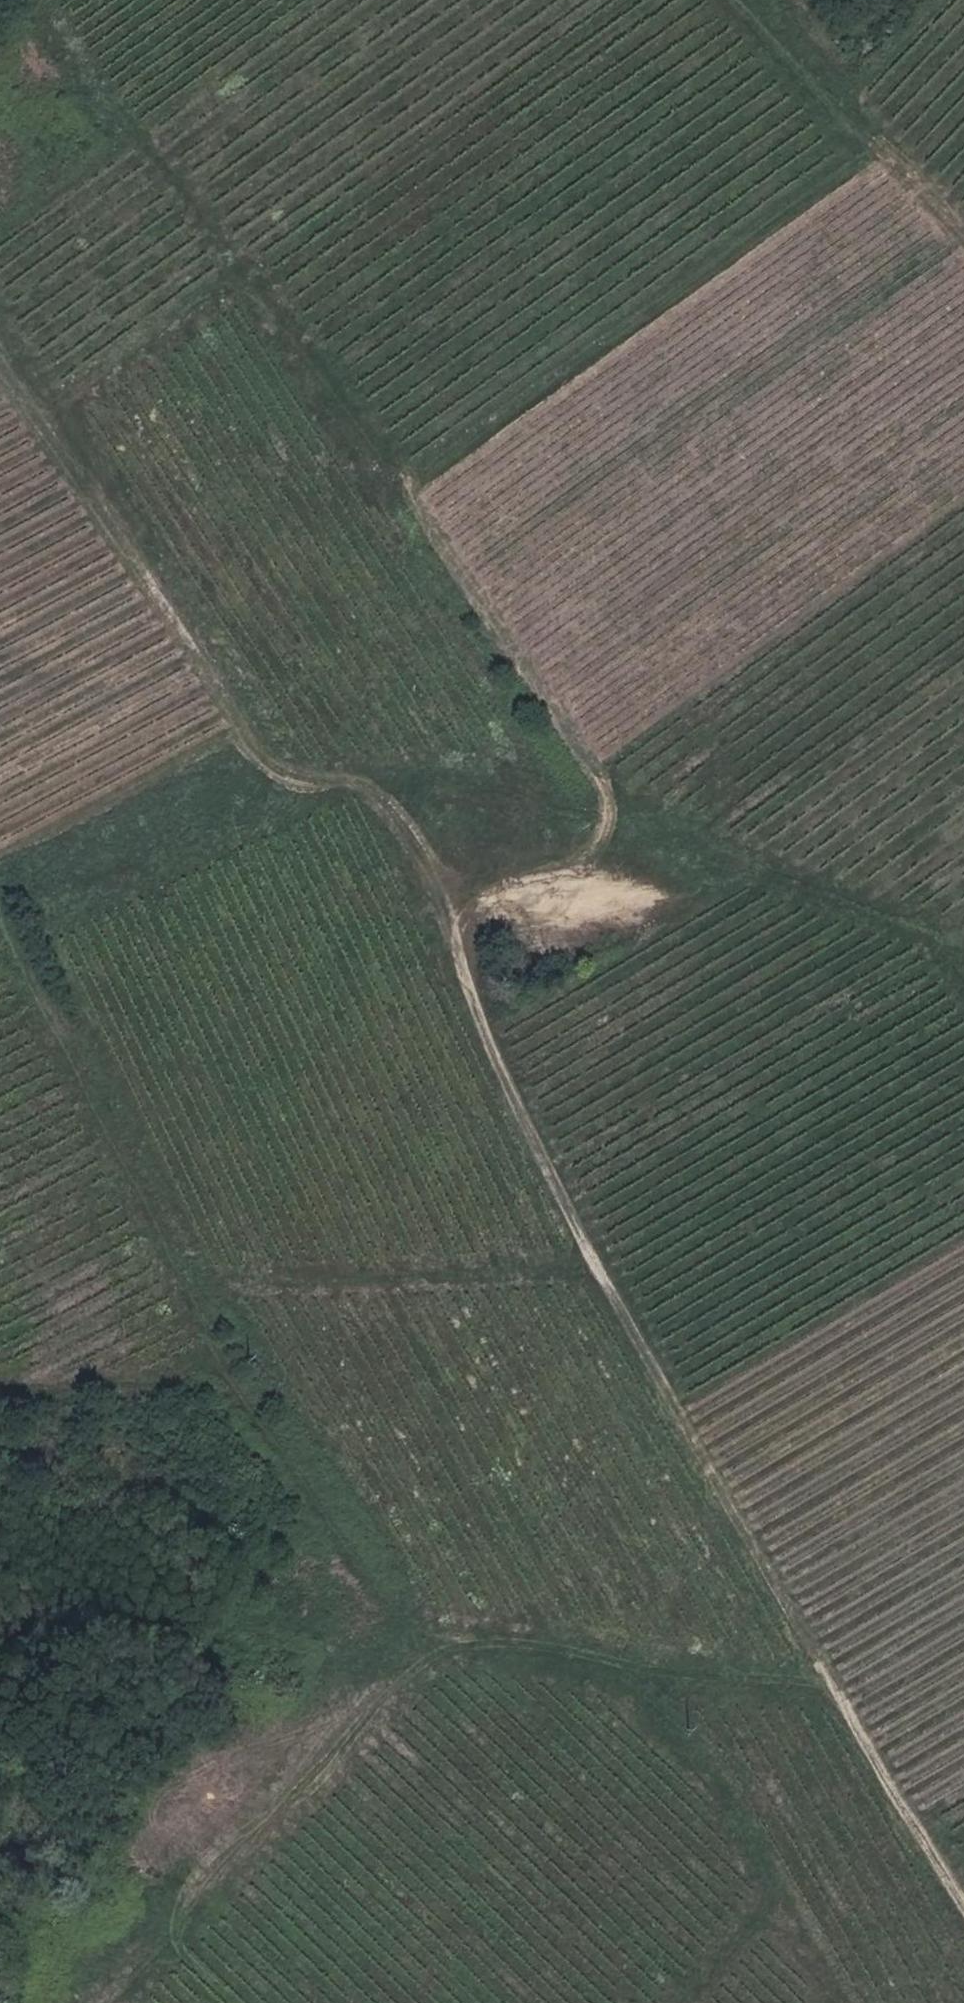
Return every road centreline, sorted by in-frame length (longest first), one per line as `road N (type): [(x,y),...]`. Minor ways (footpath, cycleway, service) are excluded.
road 1 (track): [(963,220),(778,0)]

